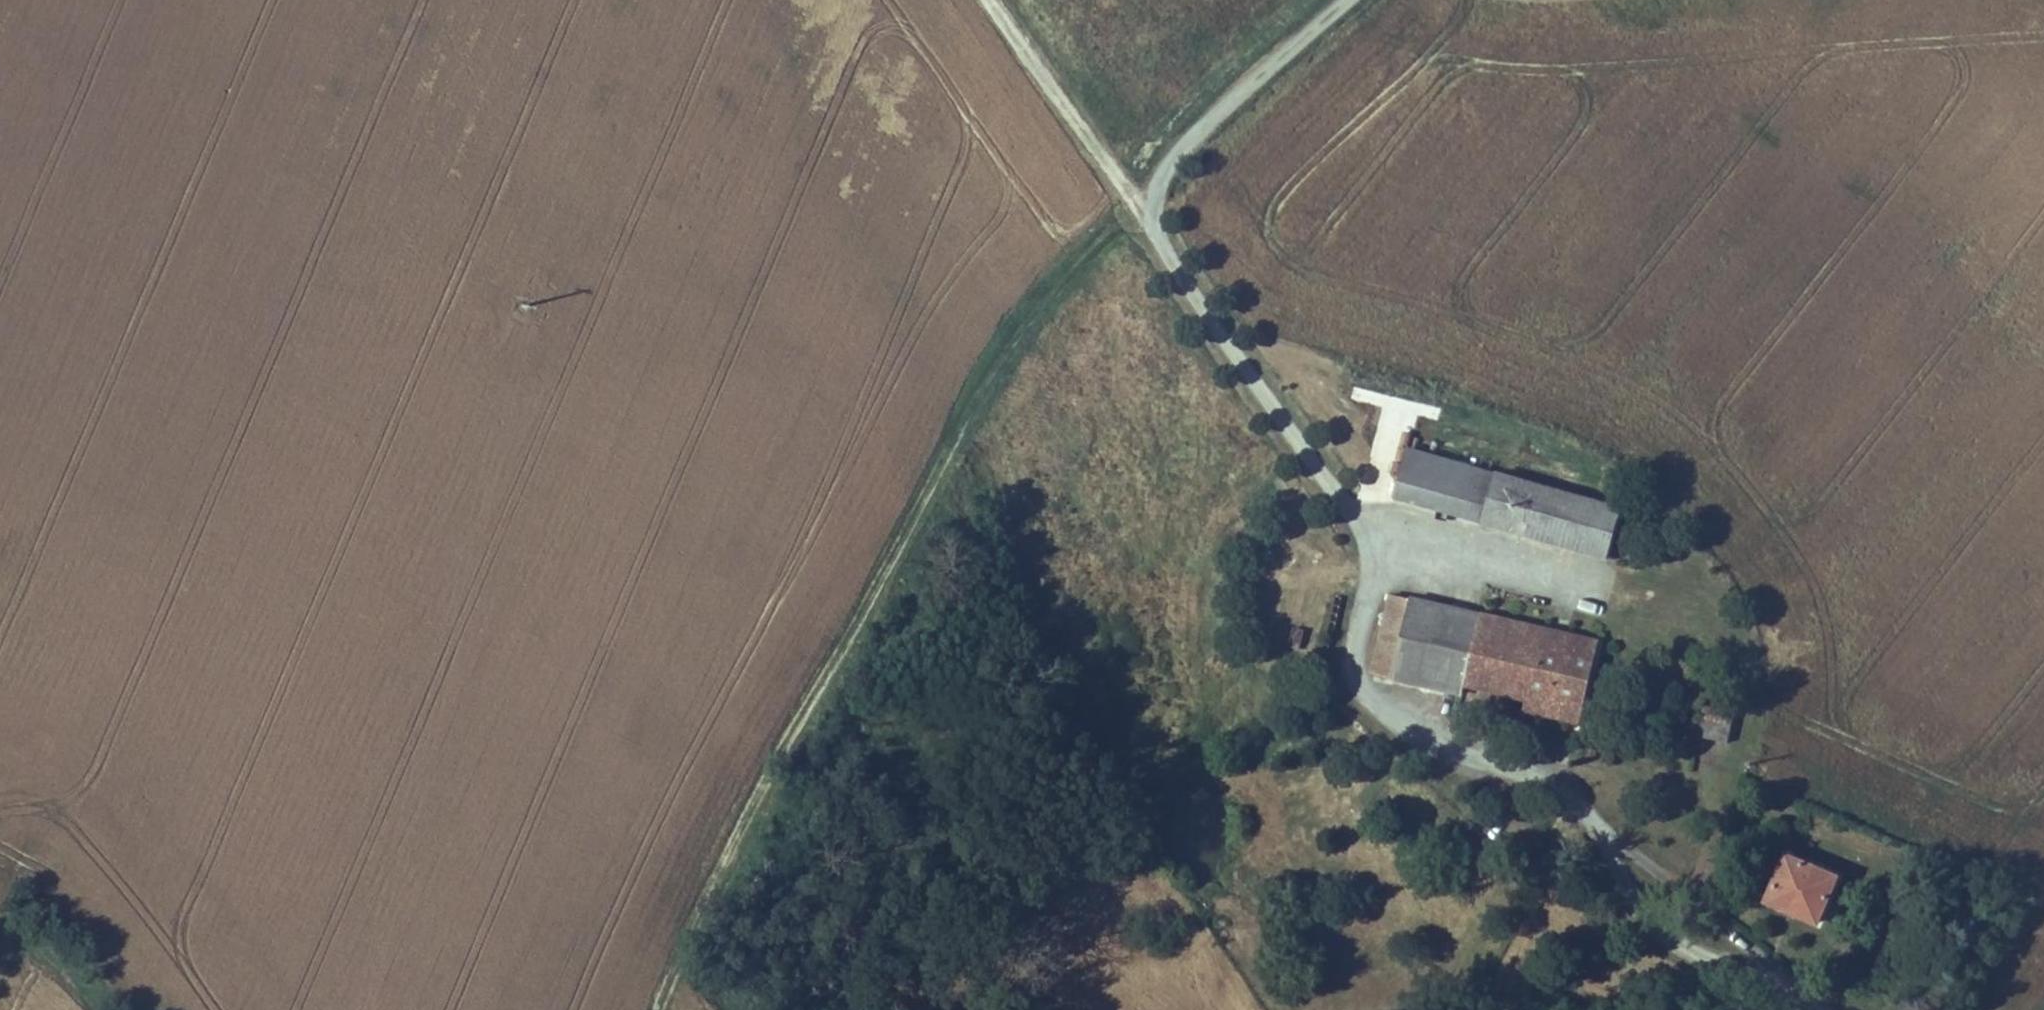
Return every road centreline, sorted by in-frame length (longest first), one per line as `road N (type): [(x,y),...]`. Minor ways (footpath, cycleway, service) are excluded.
road 1 (track): [(1153,215),(1114,169),(1011,0)]

